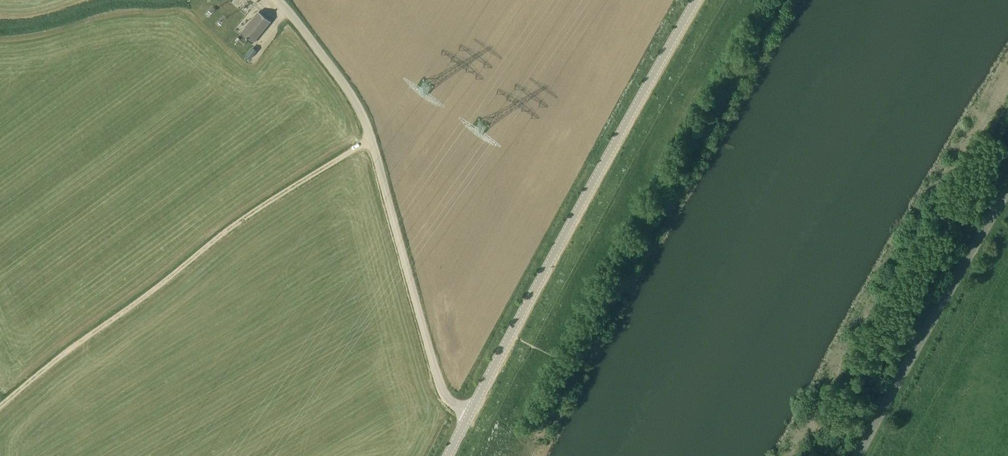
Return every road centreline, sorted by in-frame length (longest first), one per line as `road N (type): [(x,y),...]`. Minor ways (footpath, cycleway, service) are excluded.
road 1 (residential): [(470,412),(697,0)]
road 2 (residential): [(470,412),(443,392),(372,140),(343,80),(276,0)]
road 3 (track): [(372,140),(194,256),(0,409)]
road 4 (unclassified): [(859,455),(1007,190)]

